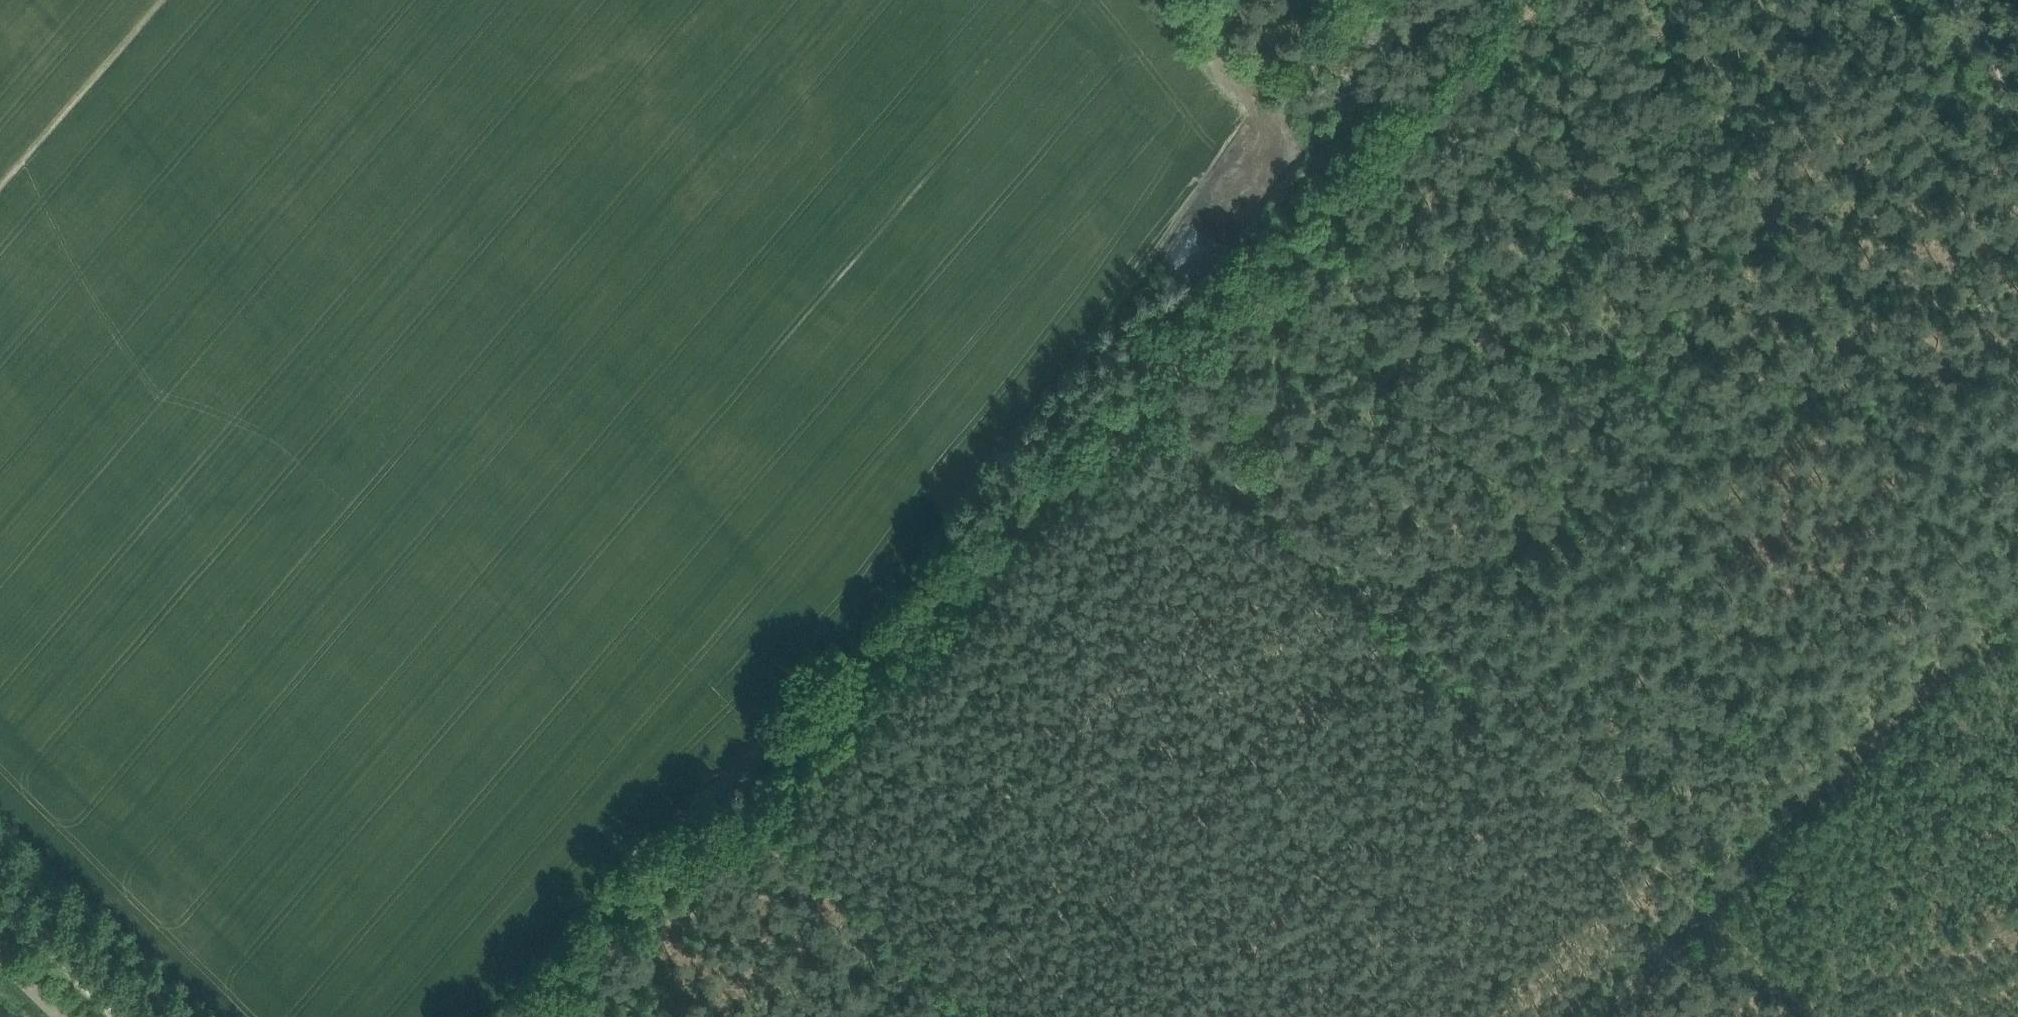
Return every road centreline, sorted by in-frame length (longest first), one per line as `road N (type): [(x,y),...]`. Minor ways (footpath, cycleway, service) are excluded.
road 1 (track): [(0,903),(116,1016)]

